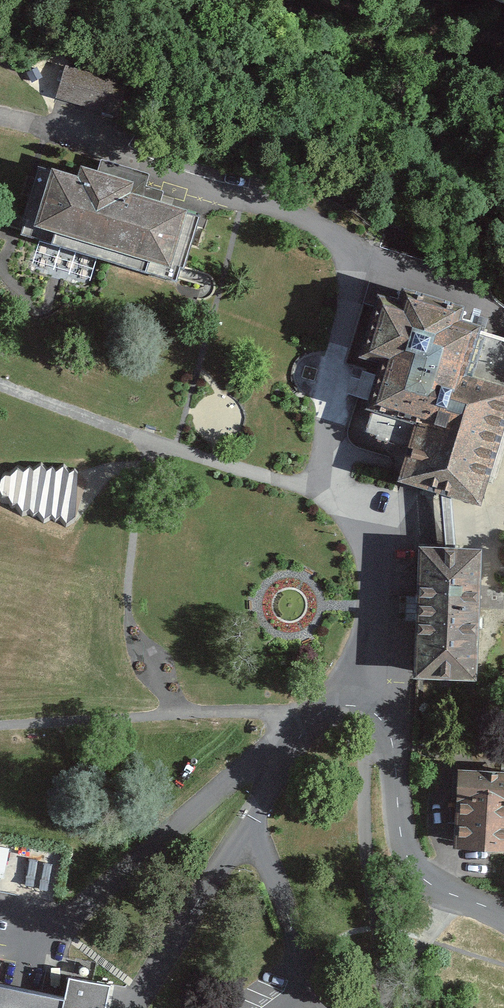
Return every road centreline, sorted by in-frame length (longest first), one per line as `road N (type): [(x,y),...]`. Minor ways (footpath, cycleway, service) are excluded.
road 1 (track): [(334,0),(503,44)]

